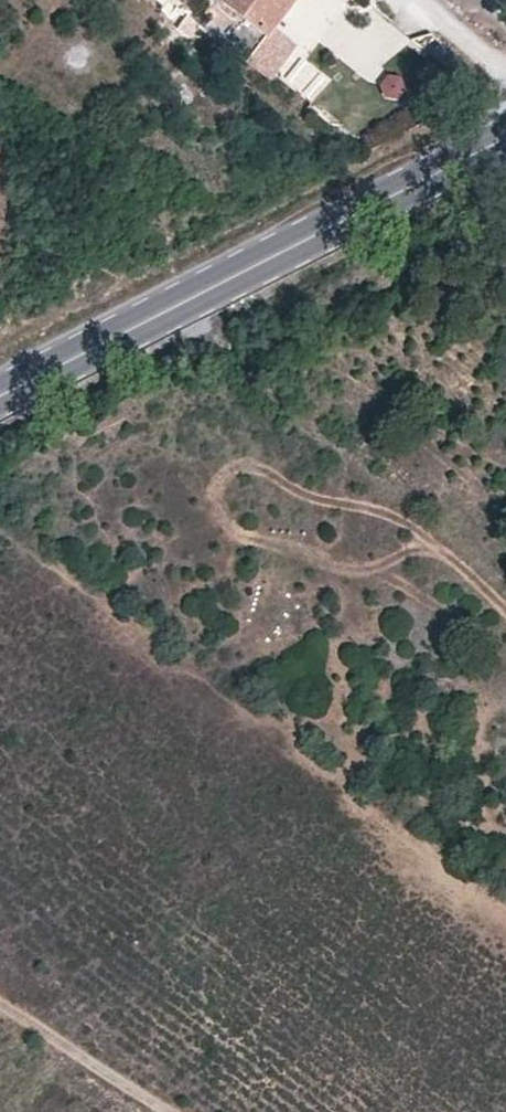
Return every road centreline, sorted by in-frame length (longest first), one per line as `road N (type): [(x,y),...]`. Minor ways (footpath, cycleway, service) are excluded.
road 1 (primary): [(505,136),(0,397)]
road 2 (track): [(0,1001),(170,1111)]

